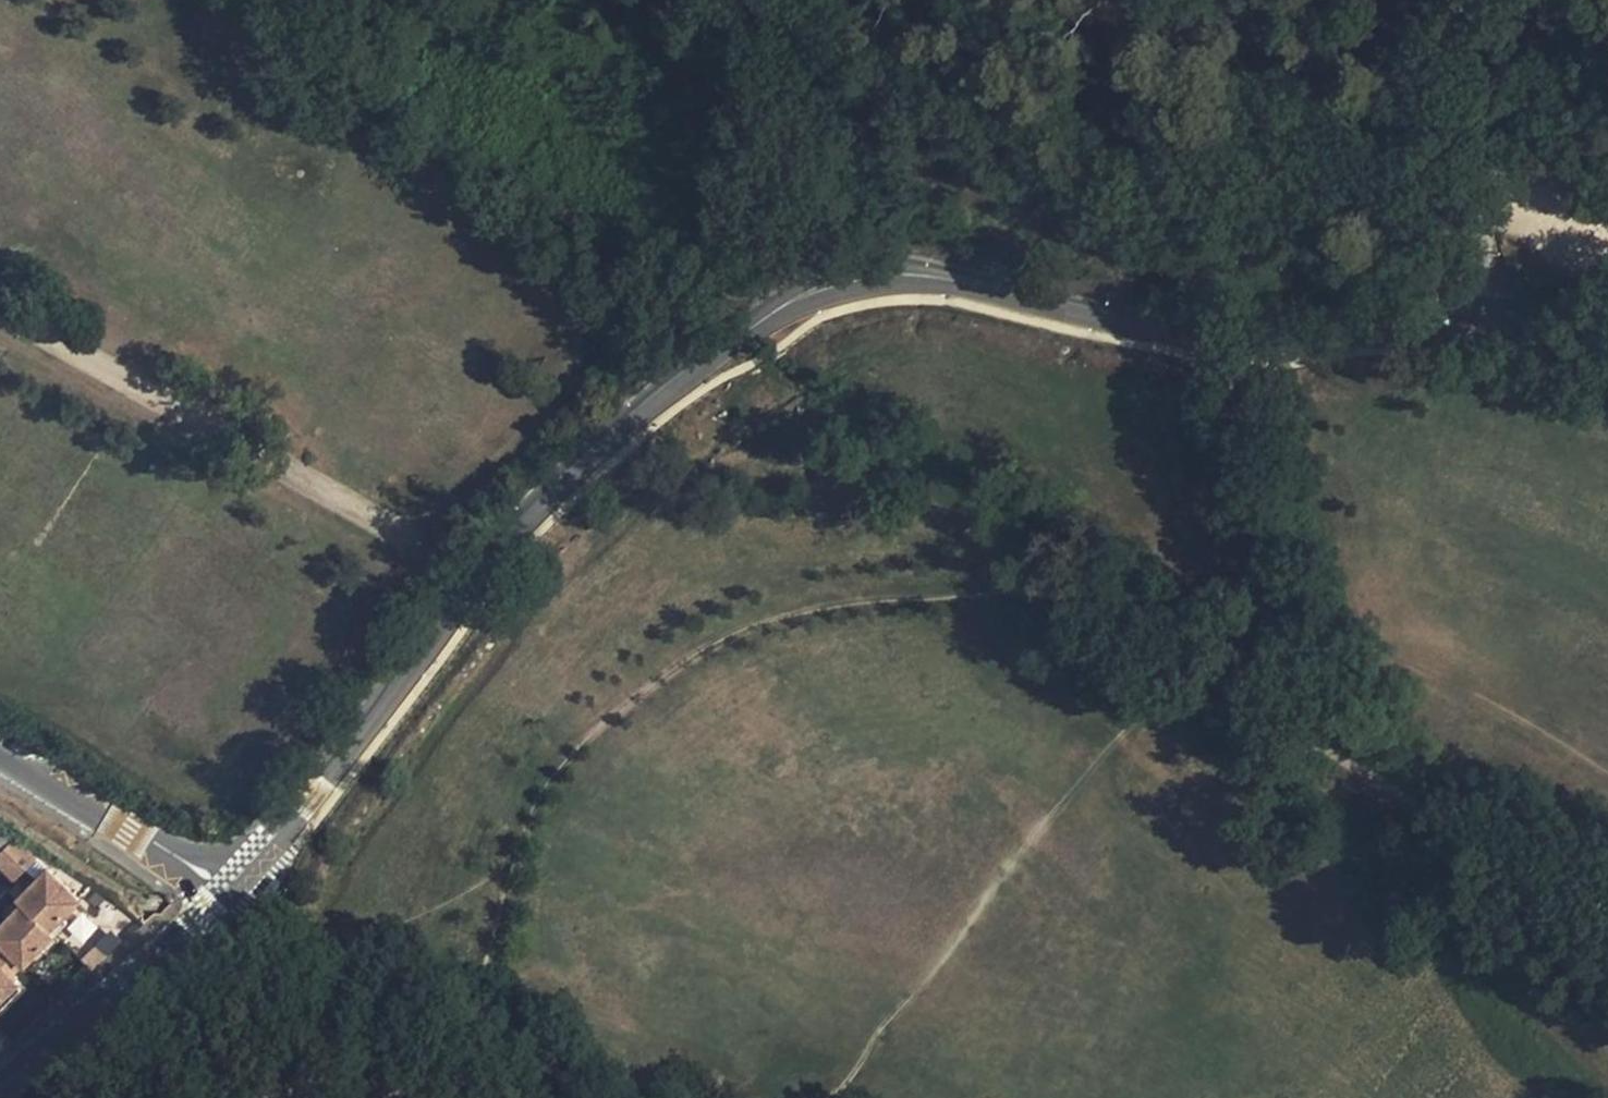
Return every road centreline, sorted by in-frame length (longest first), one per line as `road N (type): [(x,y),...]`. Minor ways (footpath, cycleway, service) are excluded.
road 1 (residential): [(222,892),(296,819),(476,568),(653,397),(809,292),(856,278),(925,276),(1175,335),(1302,334),(1488,306),(1607,336)]
road 2 (residential): [(0,1091),(98,1012),(222,892)]
road 3 (residential): [(0,751),(222,892)]

